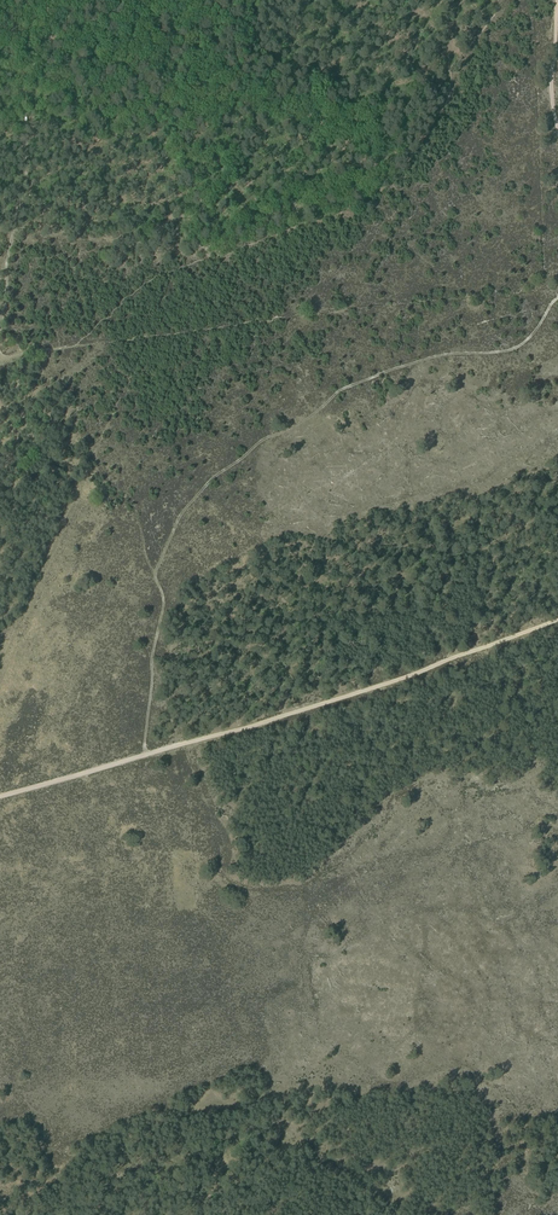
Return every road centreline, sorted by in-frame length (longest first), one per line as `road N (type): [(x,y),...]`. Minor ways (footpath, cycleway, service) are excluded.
road 1 (track): [(557,297),(514,350),(432,357),(345,389),(198,491),(154,576),(163,607),(144,756)]
road 2 (track): [(557,619),(404,678),(144,756)]
road 3 (track): [(0,329),(27,146),(26,96),(52,38),(43,0)]
road 4 (track): [(557,0),(551,95),(557,132)]

